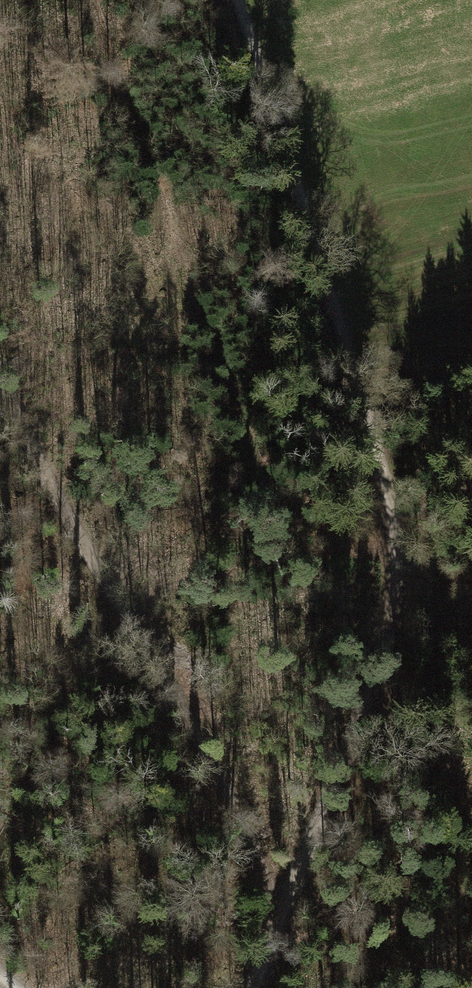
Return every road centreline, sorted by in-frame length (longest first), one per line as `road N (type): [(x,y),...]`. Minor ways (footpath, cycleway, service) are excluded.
road 1 (track): [(231,0),(362,360),(396,505),(397,579),(374,687),(274,905),(248,987)]
road 2 (track): [(0,388),(79,556),(183,703),(274,905)]

